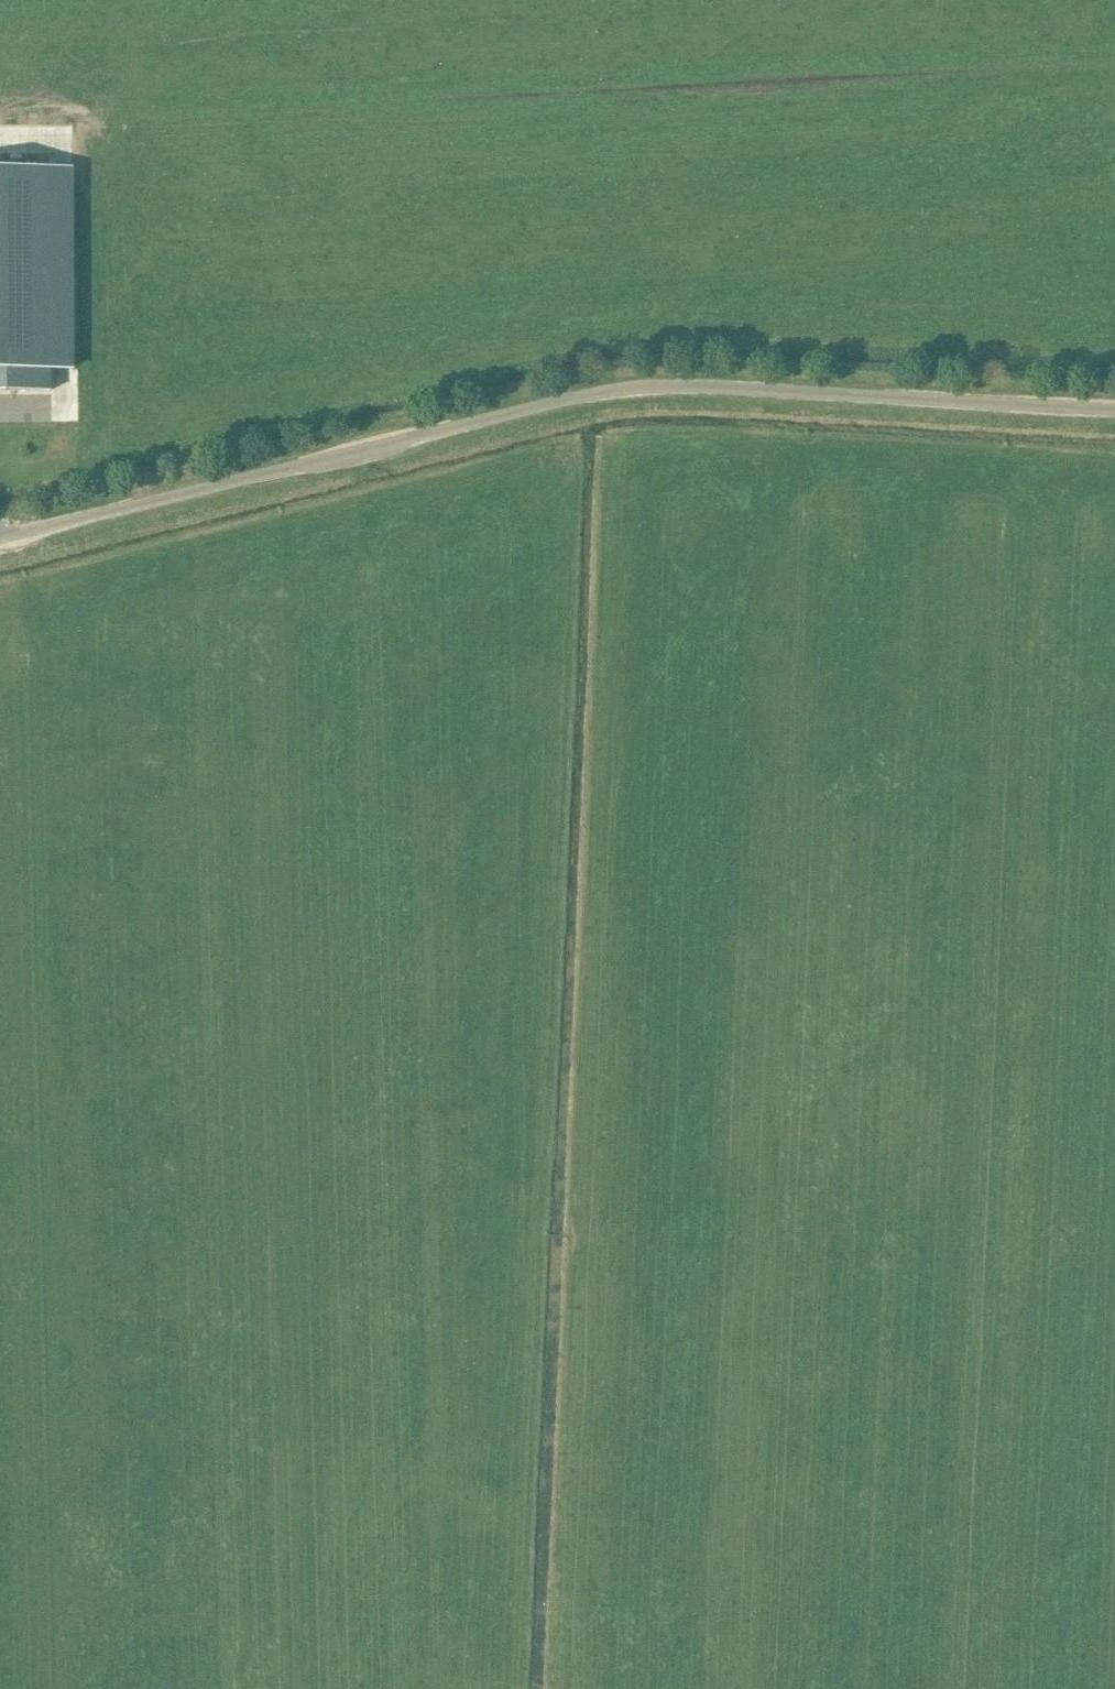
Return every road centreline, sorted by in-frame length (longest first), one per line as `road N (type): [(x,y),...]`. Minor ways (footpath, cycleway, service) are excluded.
road 1 (unclassified): [(0,538),(654,382),(1114,409)]

